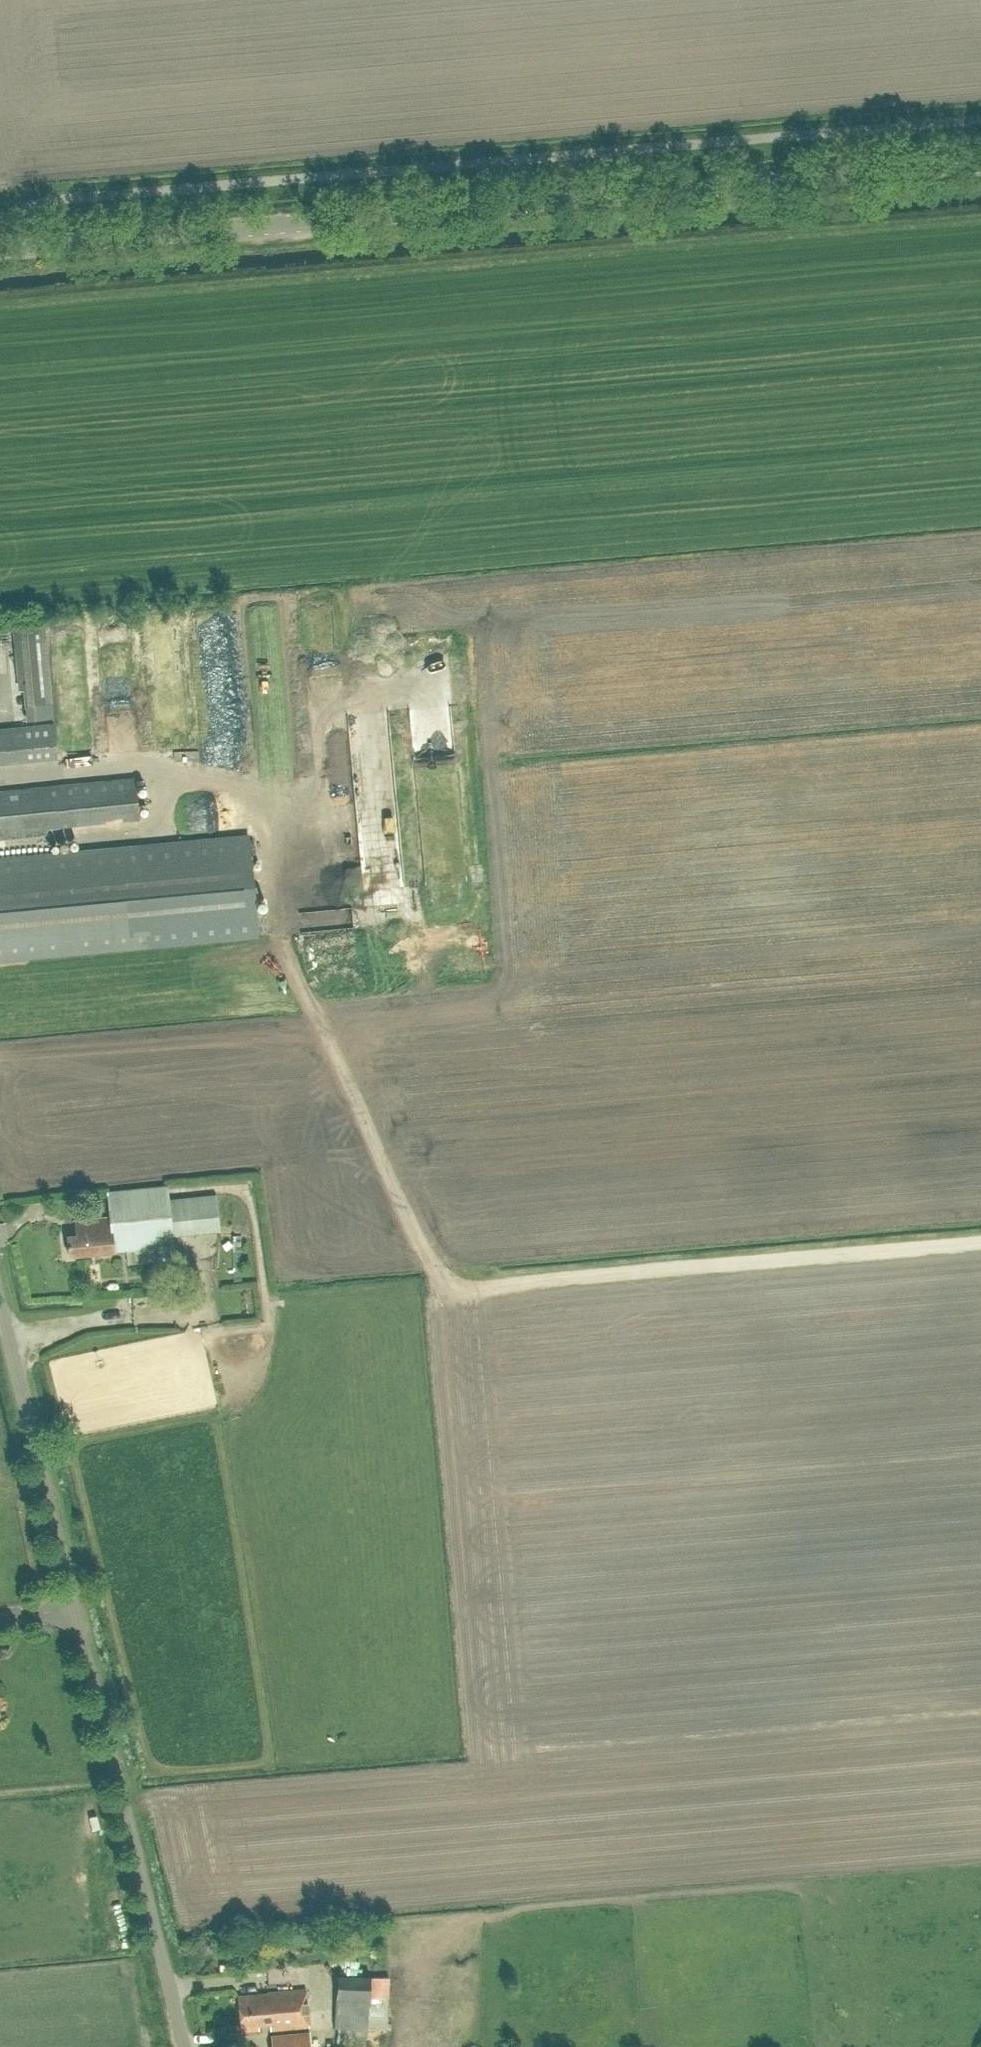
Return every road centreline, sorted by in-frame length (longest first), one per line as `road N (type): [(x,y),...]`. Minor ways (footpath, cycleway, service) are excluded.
road 1 (tertiary): [(0,249),(980,158)]
road 2 (unclassified): [(182,2046),(0,1297)]

